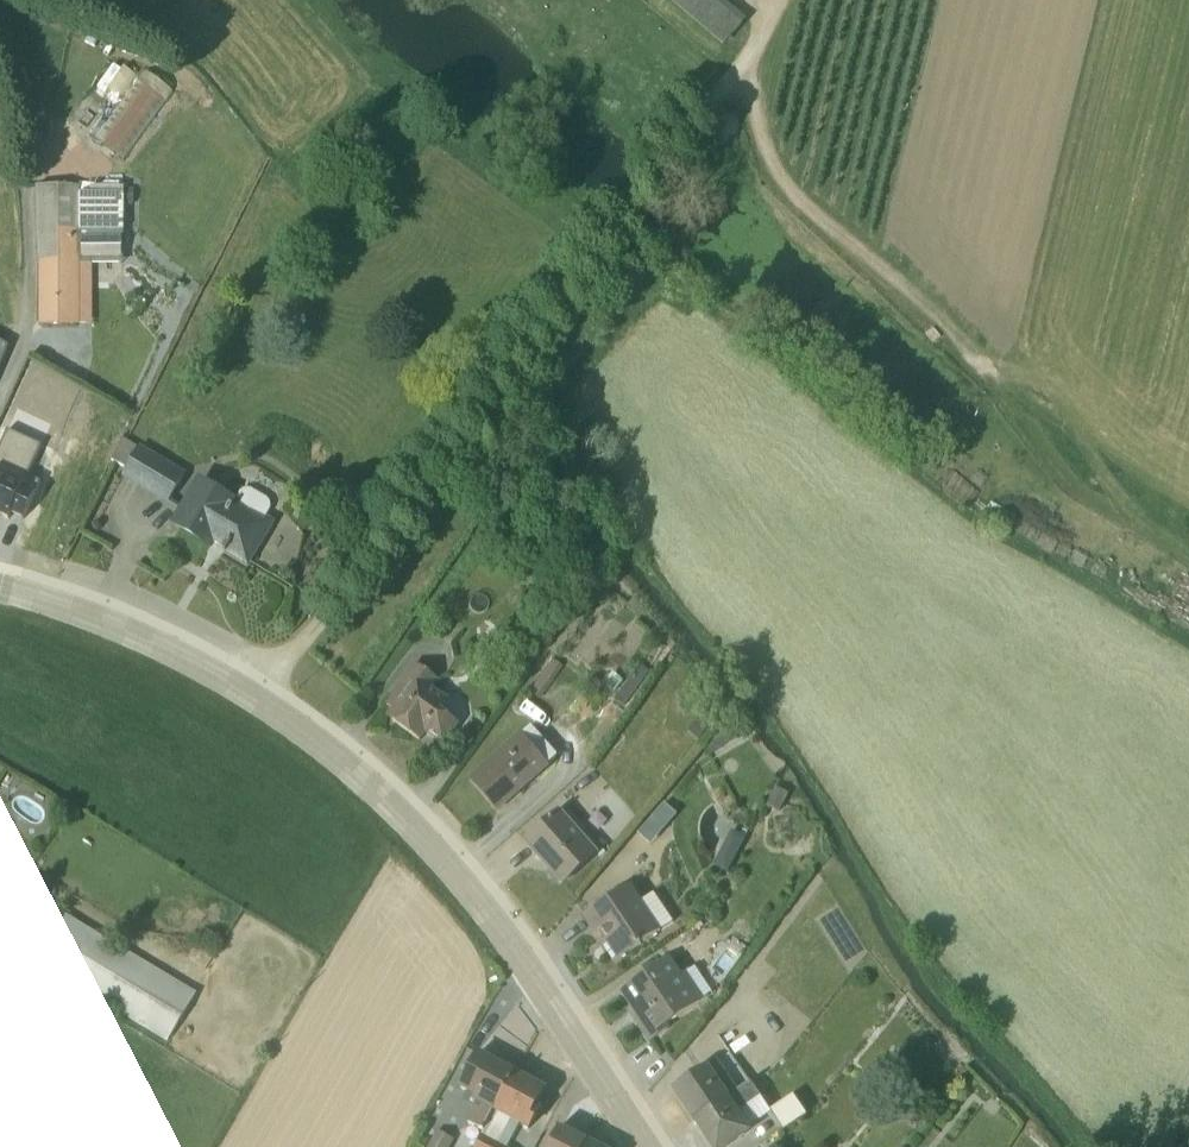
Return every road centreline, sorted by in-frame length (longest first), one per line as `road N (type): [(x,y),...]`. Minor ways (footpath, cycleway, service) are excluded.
road 1 (residential): [(647,1146),(458,881),(357,774),(253,699),(107,625),(0,592)]
road 2 (track): [(253,699),(746,56),(769,0)]
road 3 (track): [(746,56),(764,155),(790,187),(960,344),(1070,482),(1188,558)]

